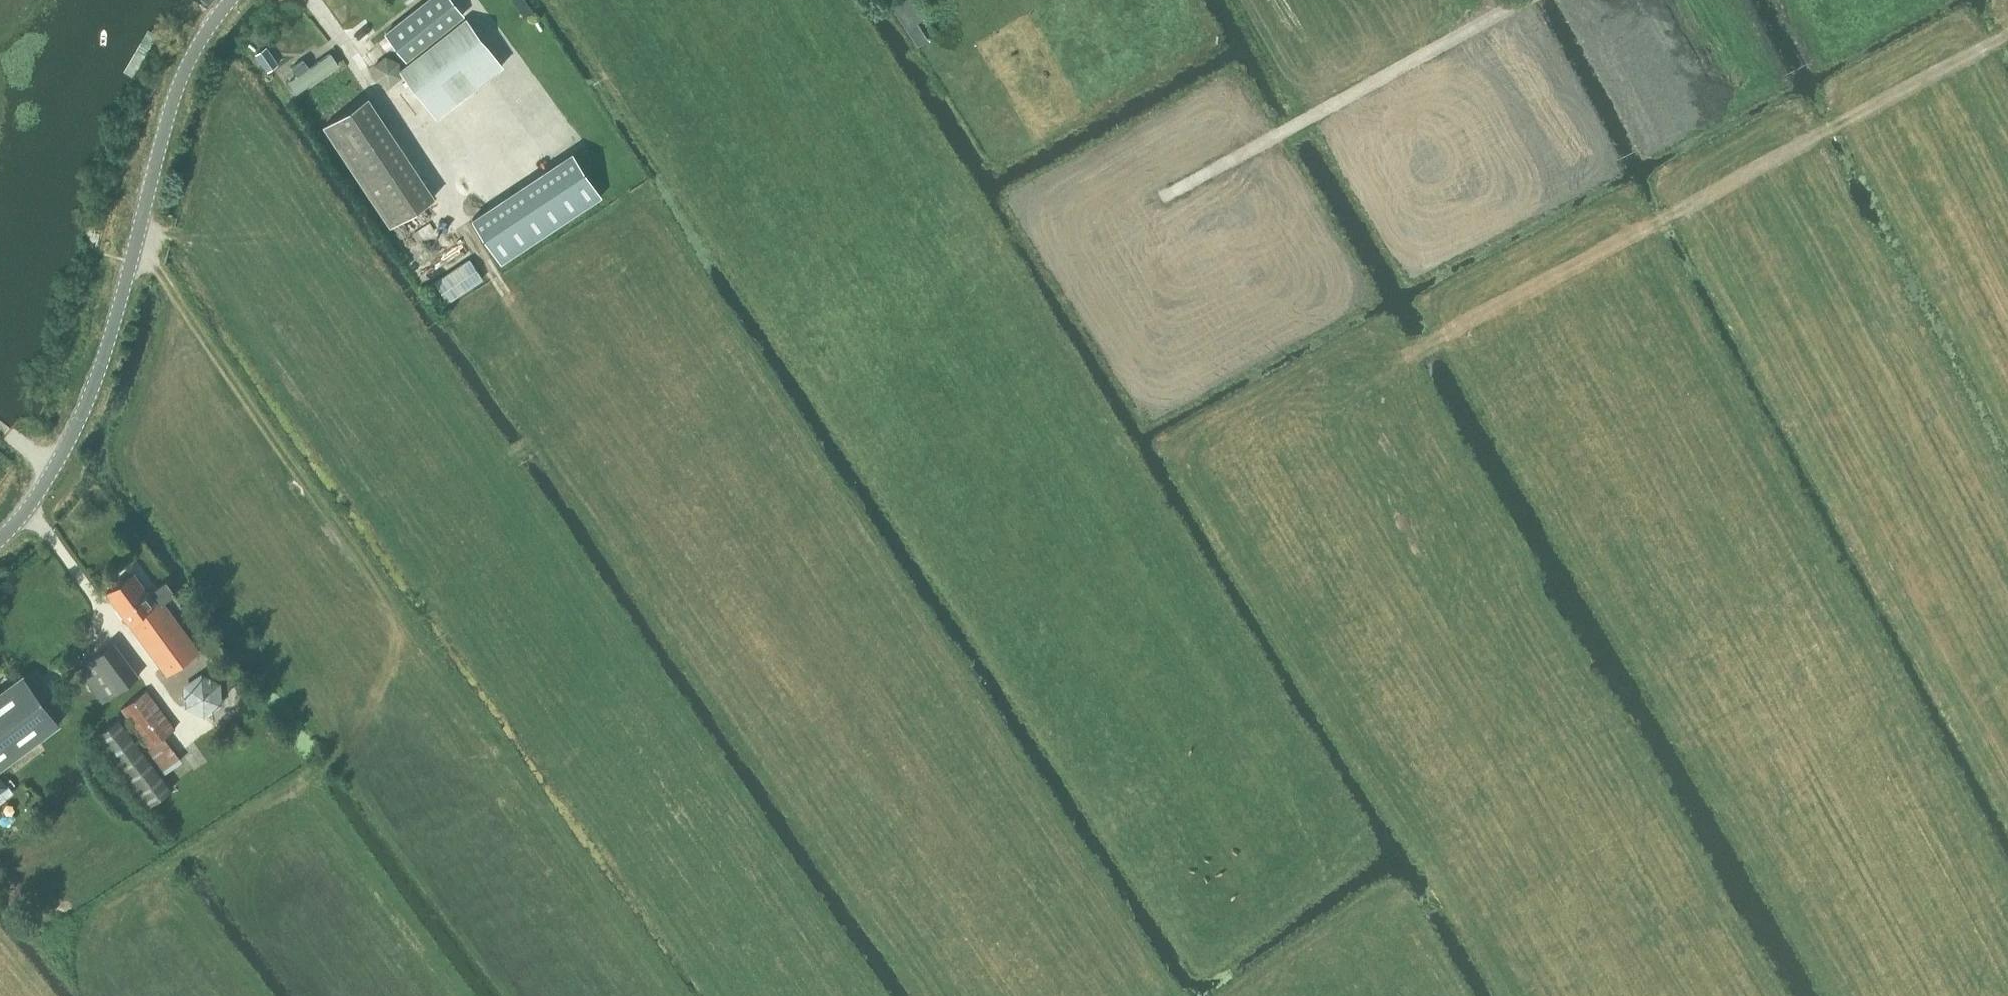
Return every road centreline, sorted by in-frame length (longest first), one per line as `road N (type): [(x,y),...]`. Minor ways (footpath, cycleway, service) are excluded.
road 1 (track): [(1404,357),(2007,40)]
road 2 (unclassified): [(0,537),(23,518),(63,451),(120,301),(180,87),(201,44),(238,0)]
road 3 (track): [(308,0),(431,176)]
road 4 (track): [(27,511),(118,628)]

